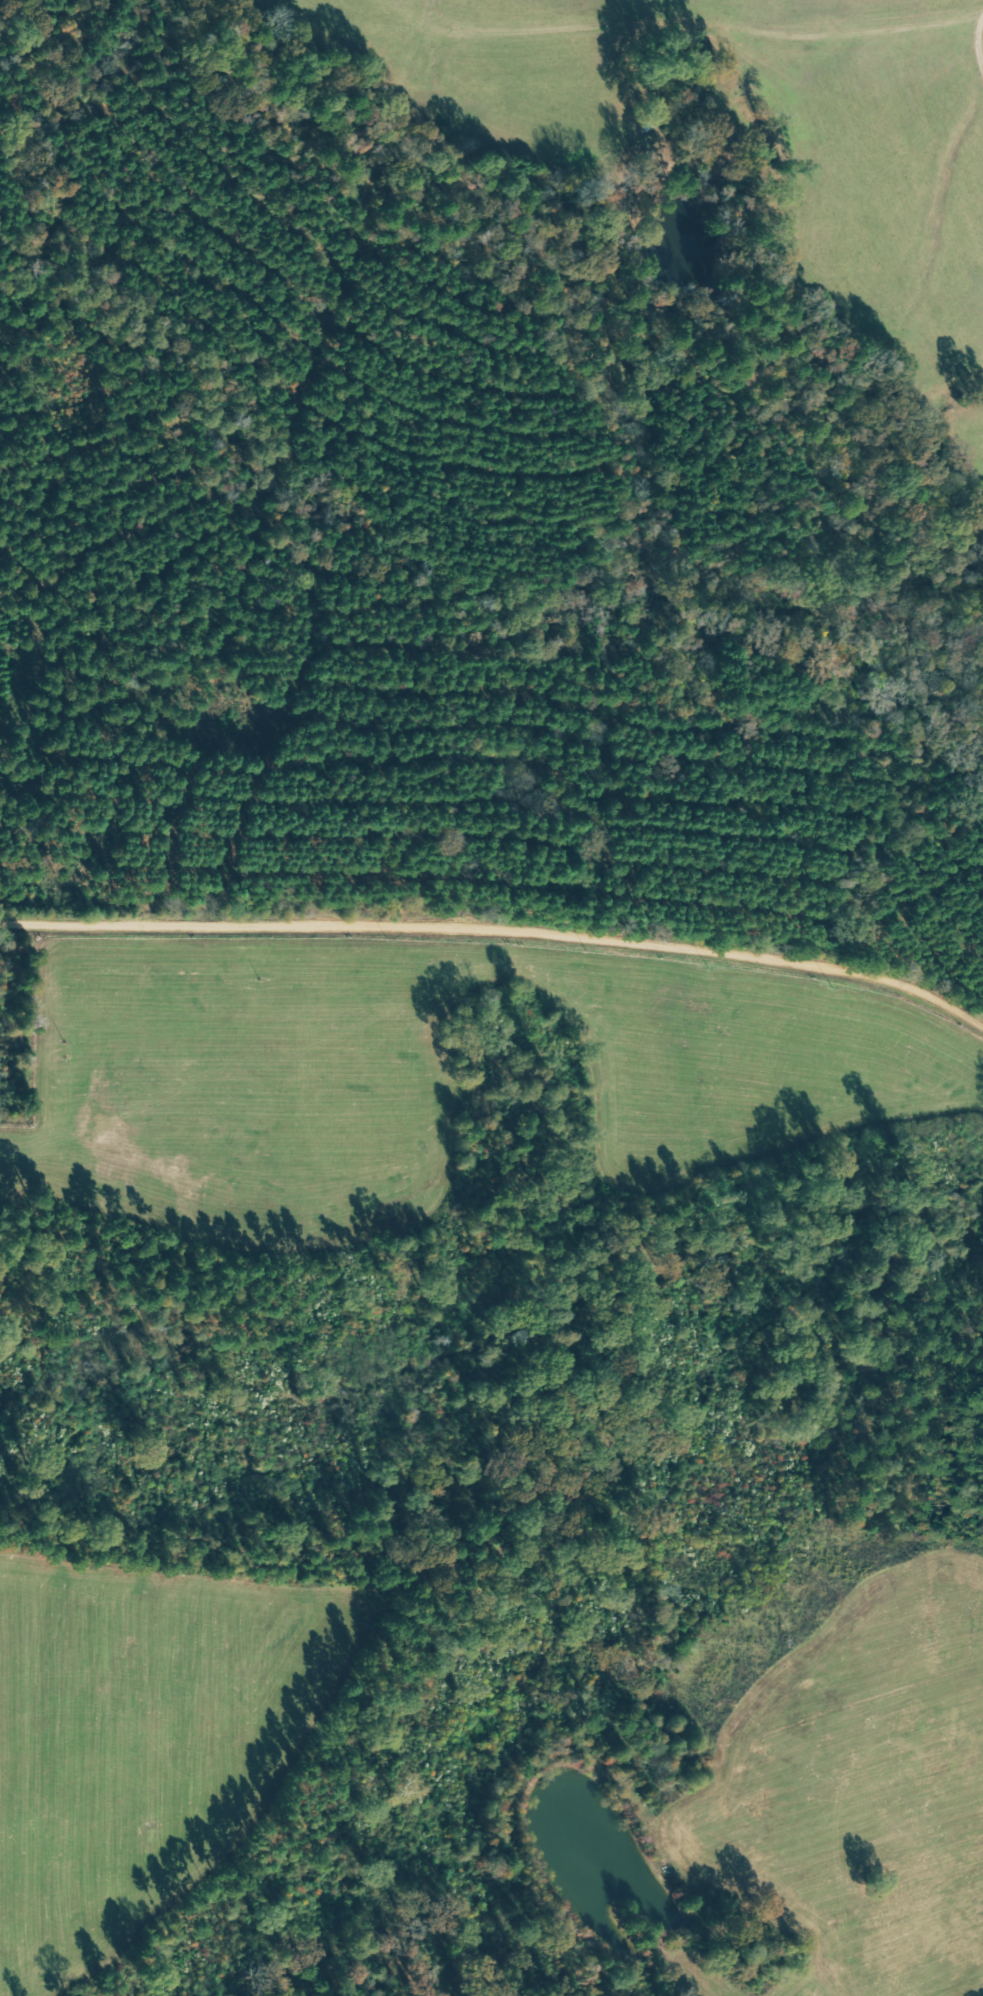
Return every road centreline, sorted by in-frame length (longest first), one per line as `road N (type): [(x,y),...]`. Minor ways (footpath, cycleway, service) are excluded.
road 1 (residential): [(982,1023),(911,988),(816,966),(489,928),(0,924)]

